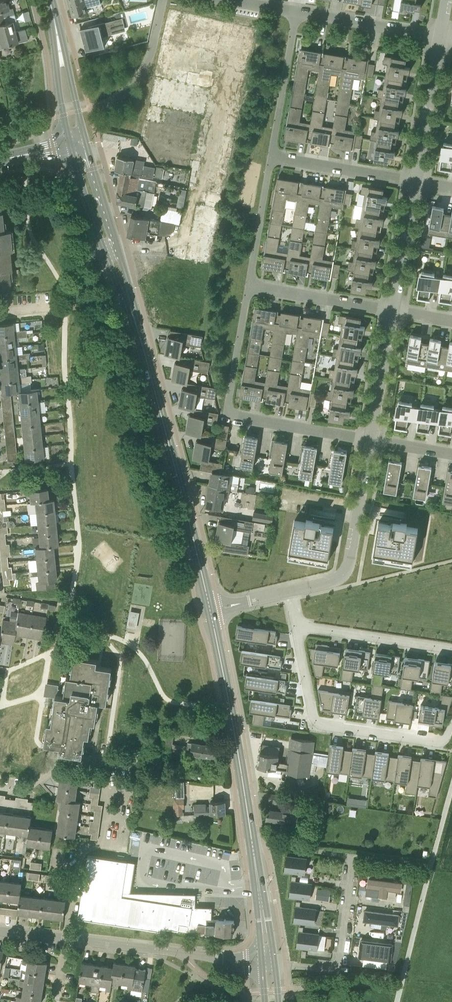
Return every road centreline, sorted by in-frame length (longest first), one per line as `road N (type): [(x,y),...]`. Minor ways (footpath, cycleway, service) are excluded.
road 1 (secondary): [(210,610),(132,311)]
road 2 (residential): [(269,962),(335,968),(353,863),(352,856),(254,847)]
road 3 (residential): [(371,438),(230,410),(249,285)]
road 4 (secondary): [(254,847),(210,610)]
road 5 (residential): [(296,629),(319,723),(440,739),(451,720)]
road 6 (residential): [(68,934),(81,845),(110,849),(123,766),(106,762)]
road 7 (residential): [(269,962),(68,934)]
road 8 (residential): [(288,591),(348,571),(371,438)]
road 9 (secondary): [(132,311),(86,141)]
road 10 (secondary): [(73,151),(132,311)]
road 11 (residential): [(420,184),(446,35)]
road 12 (residential): [(446,35),(297,11)]
road 13 (residential): [(398,309),(249,285)]
road 14 (residential): [(420,184),(272,157)]
road 15 (residential): [(272,157),(297,11)]
road 16 (residential): [(451,649),(308,627)]
road 17 (residential): [(371,438),(398,309)]
road 18 (residential): [(249,285),(272,157)]
road 19 (residential): [(398,309),(420,184)]
road 20 (tertiary): [(86,141),(55,23)]

